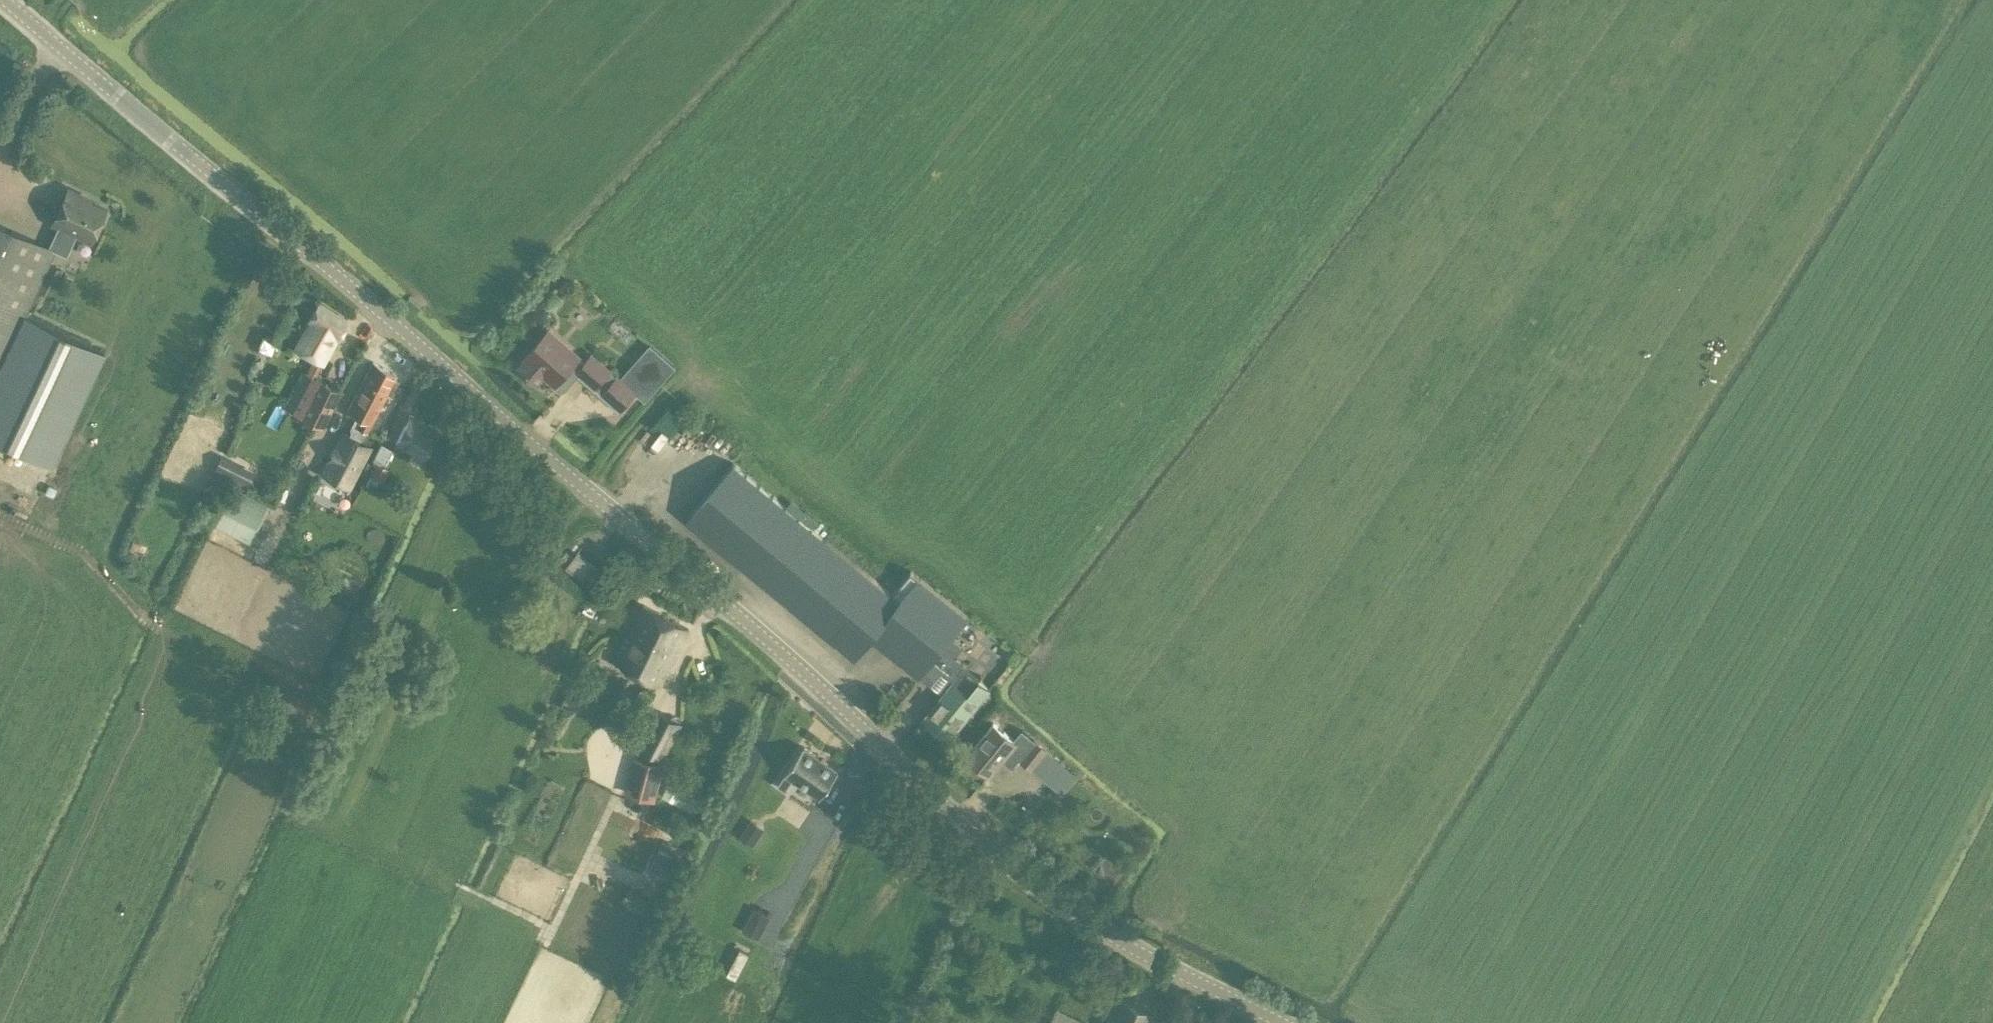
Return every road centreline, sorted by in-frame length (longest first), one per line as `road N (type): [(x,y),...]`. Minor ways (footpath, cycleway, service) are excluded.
road 1 (tertiary): [(1284,1022),(1097,926),(997,852),(743,619),(7,0)]
road 2 (track): [(157,628),(28,491),(0,474)]
road 3 (track): [(57,44),(0,153)]

